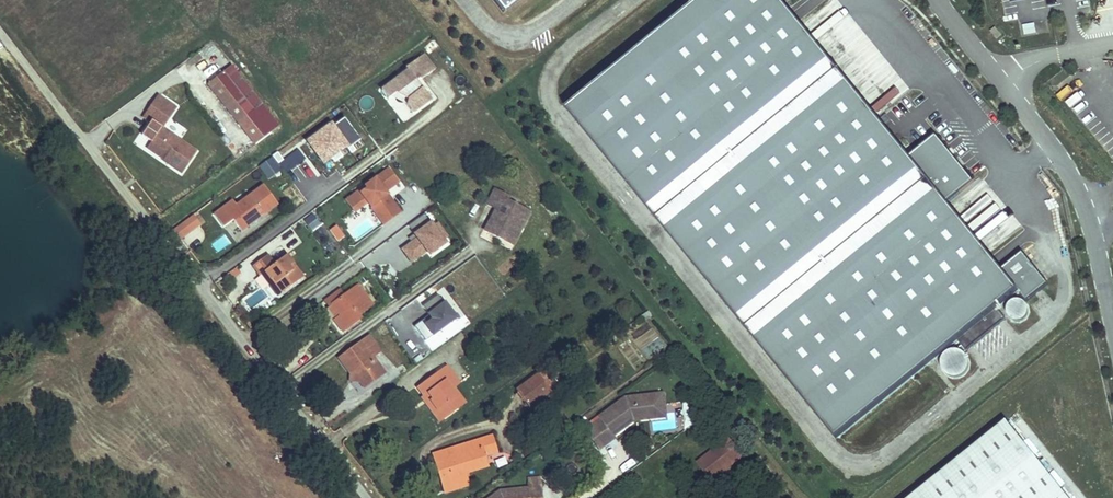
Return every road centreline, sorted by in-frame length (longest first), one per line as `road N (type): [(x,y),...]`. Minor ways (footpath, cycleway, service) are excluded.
road 1 (unclassified): [(367,497),(0,33)]
road 2 (unclassified): [(940,0),(1061,160),(1080,196),(1112,312)]

